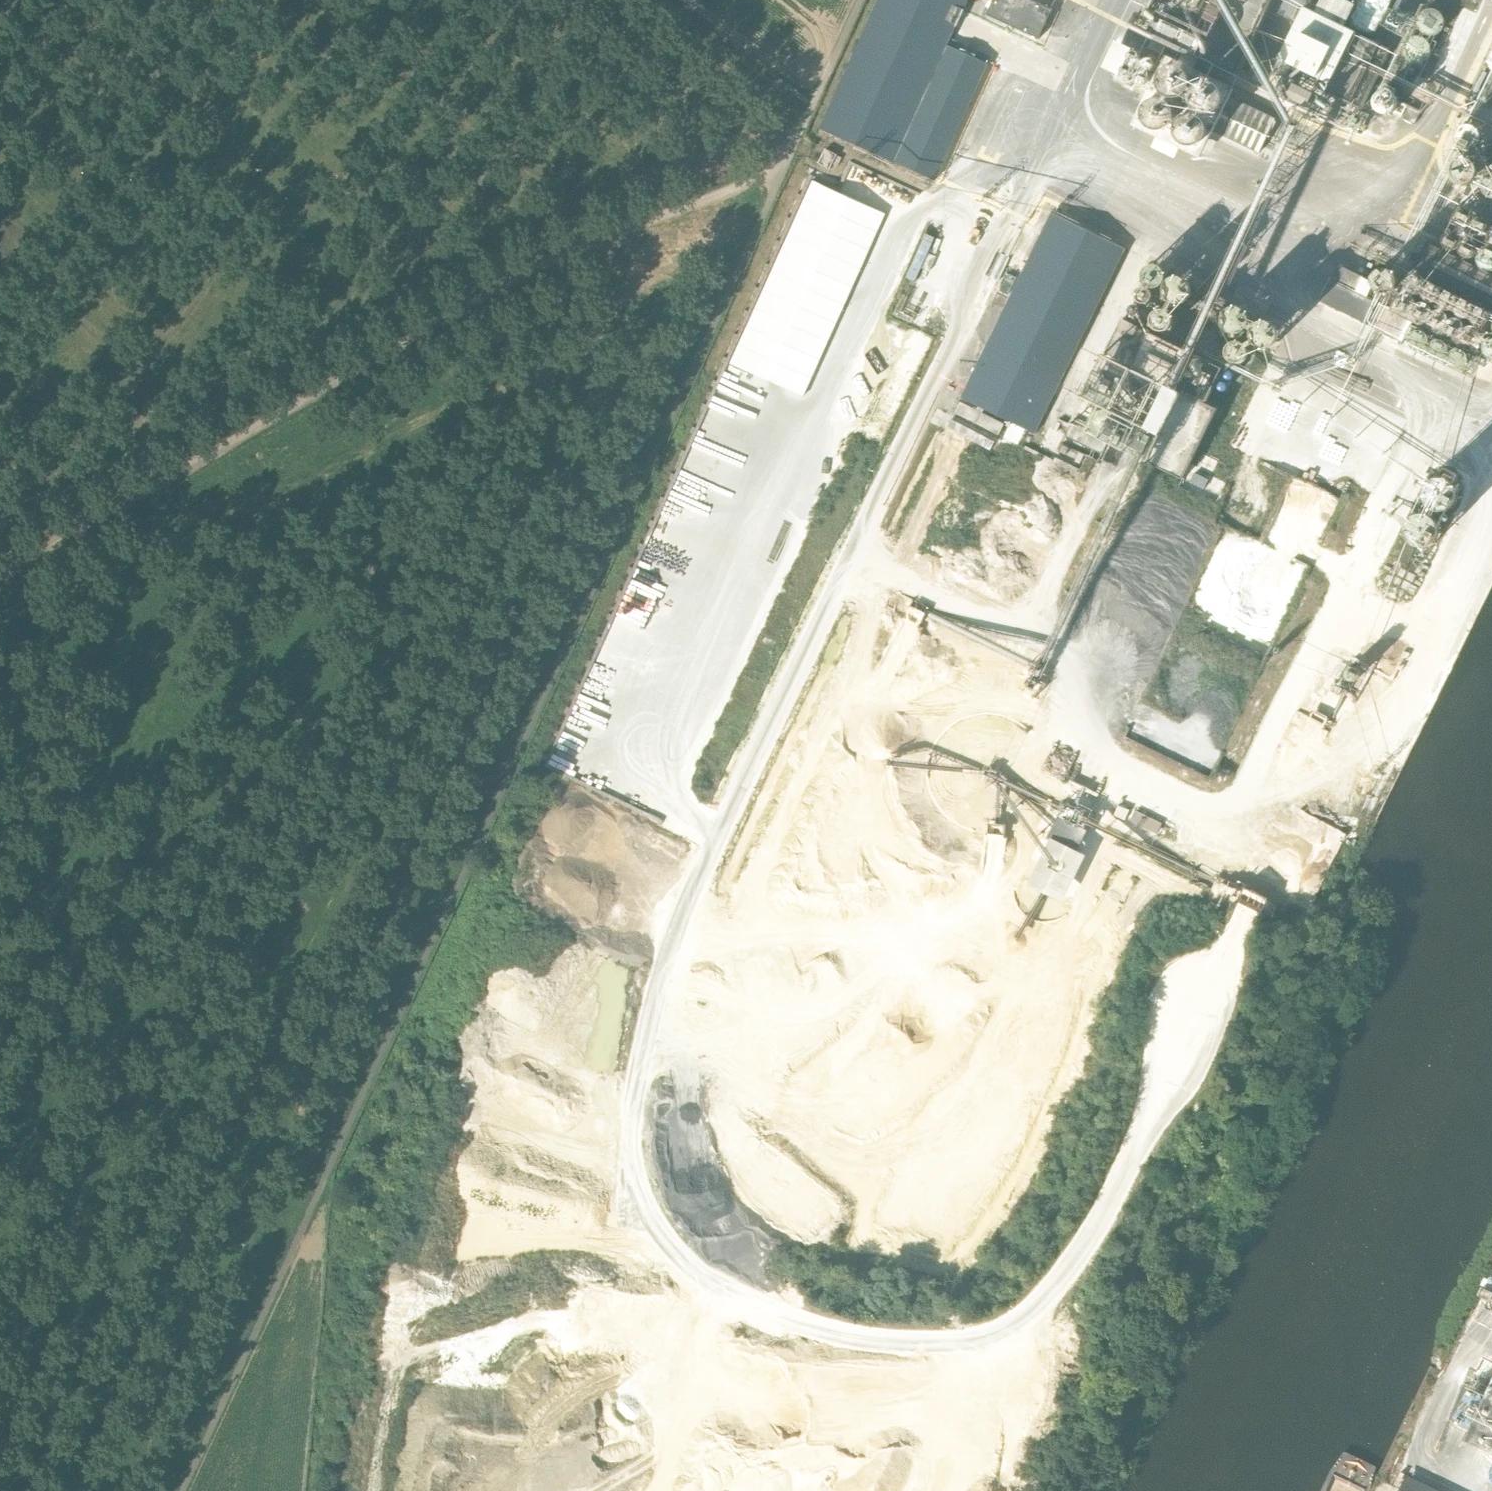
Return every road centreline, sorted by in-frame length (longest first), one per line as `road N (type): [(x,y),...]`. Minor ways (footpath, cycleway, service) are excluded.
road 1 (unclassified): [(0,579),(574,253),(782,168)]

